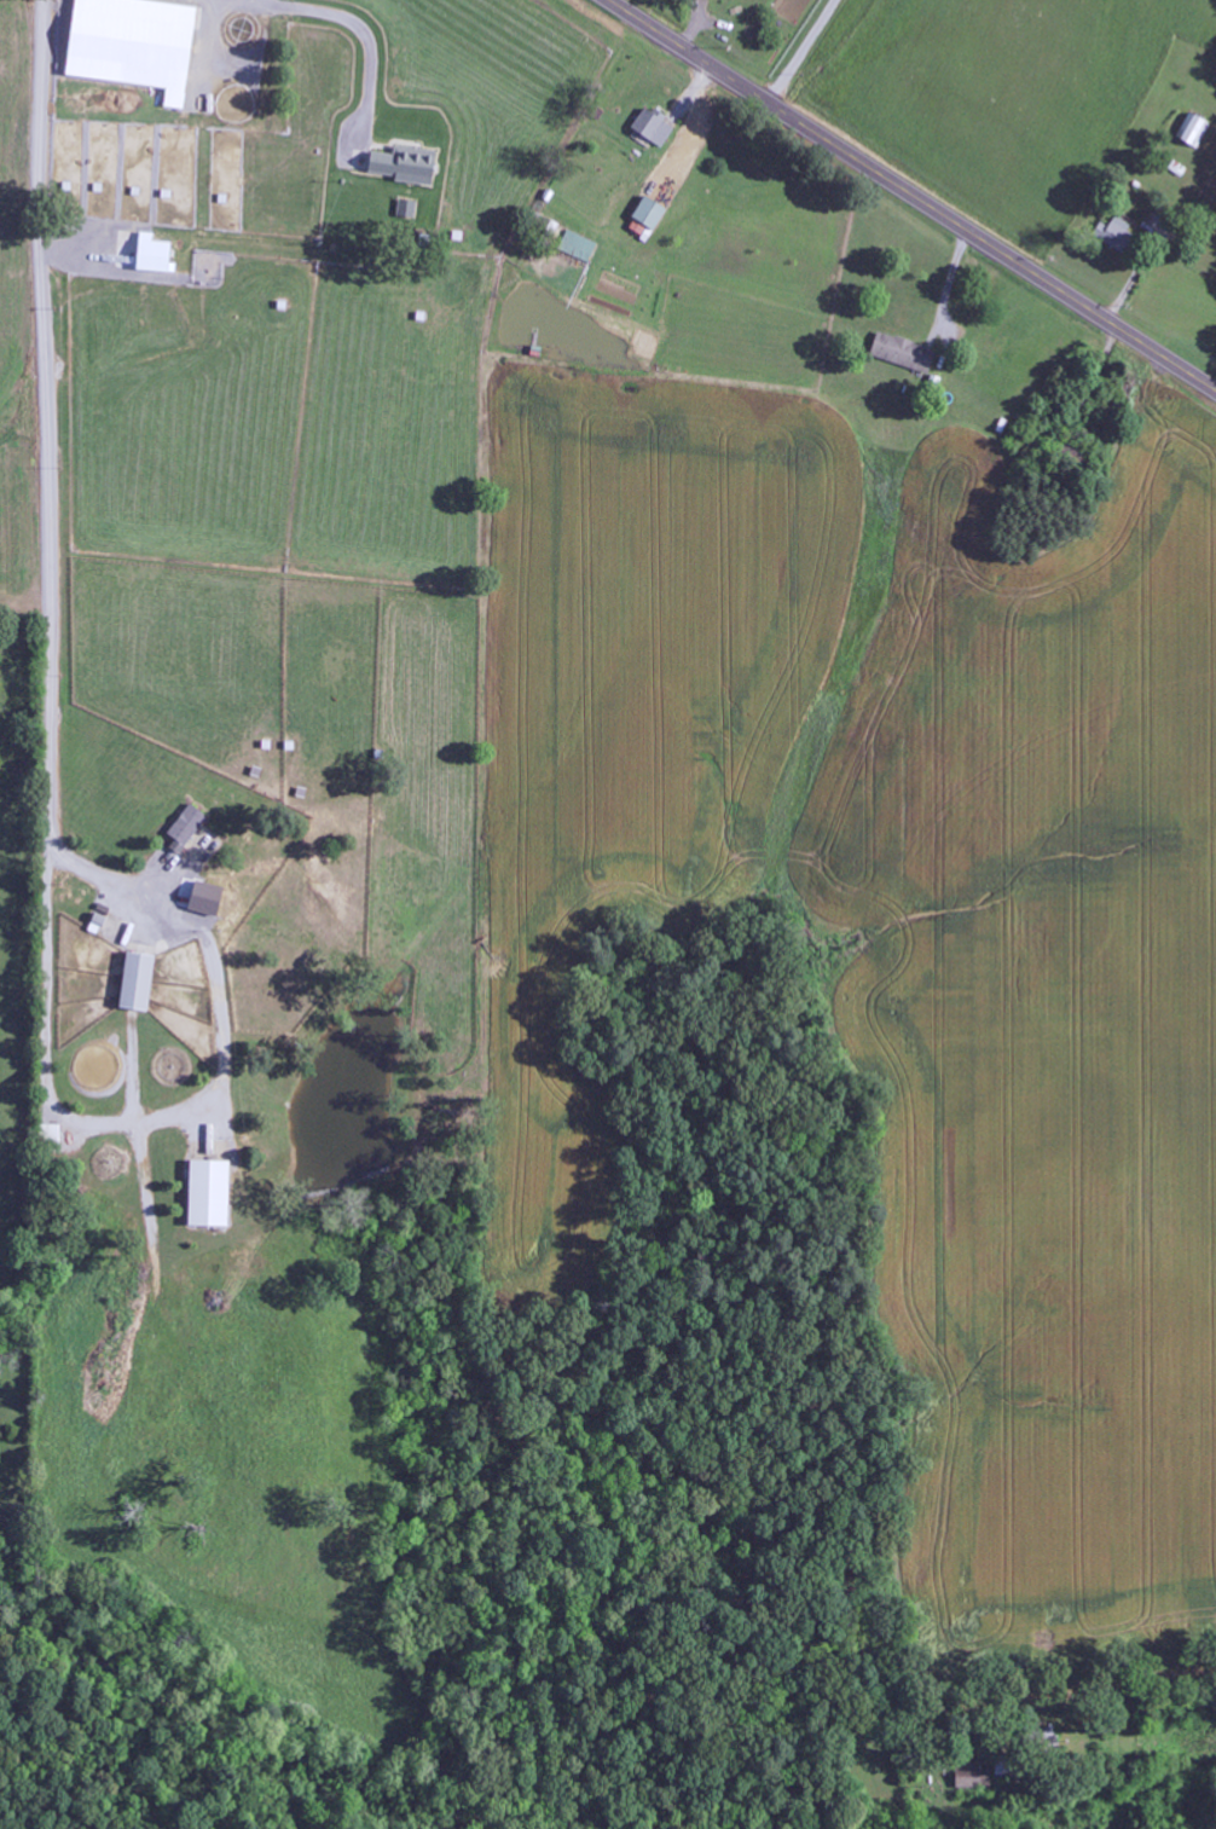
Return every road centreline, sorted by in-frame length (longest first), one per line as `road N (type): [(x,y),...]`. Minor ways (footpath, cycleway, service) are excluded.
road 1 (residential): [(42,0),(45,1105)]
road 2 (secondary): [(1215,386),(611,0)]
road 3 (residential): [(978,1704),(1215,1670)]
road 4 (residential): [(851,0),(833,16),(793,117)]

